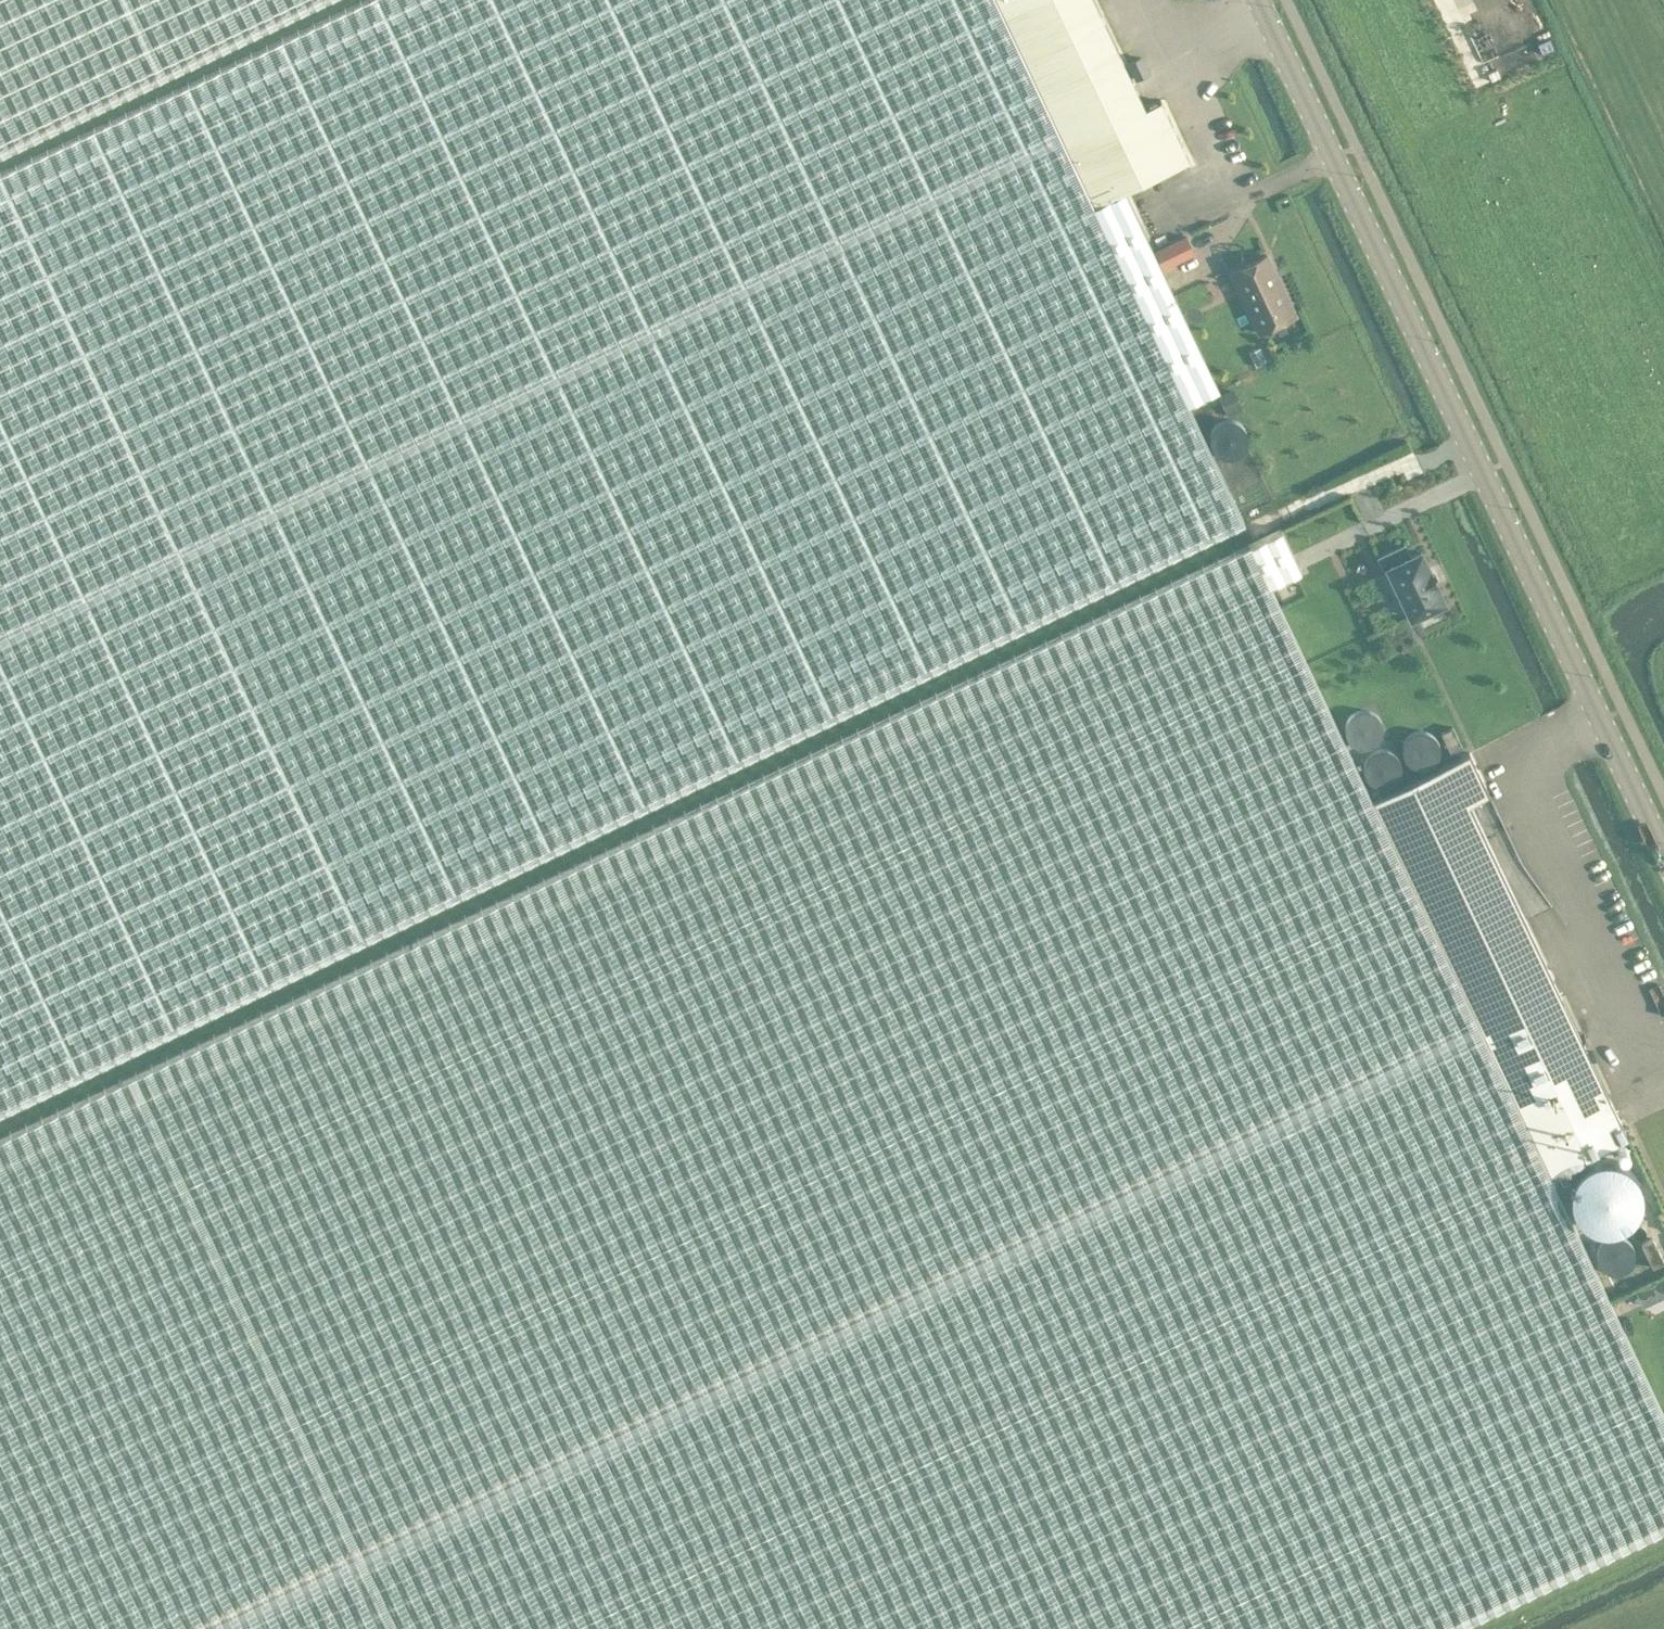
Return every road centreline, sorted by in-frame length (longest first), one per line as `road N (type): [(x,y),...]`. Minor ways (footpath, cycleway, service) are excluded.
road 1 (tertiary): [(1663,844),(1264,0)]

